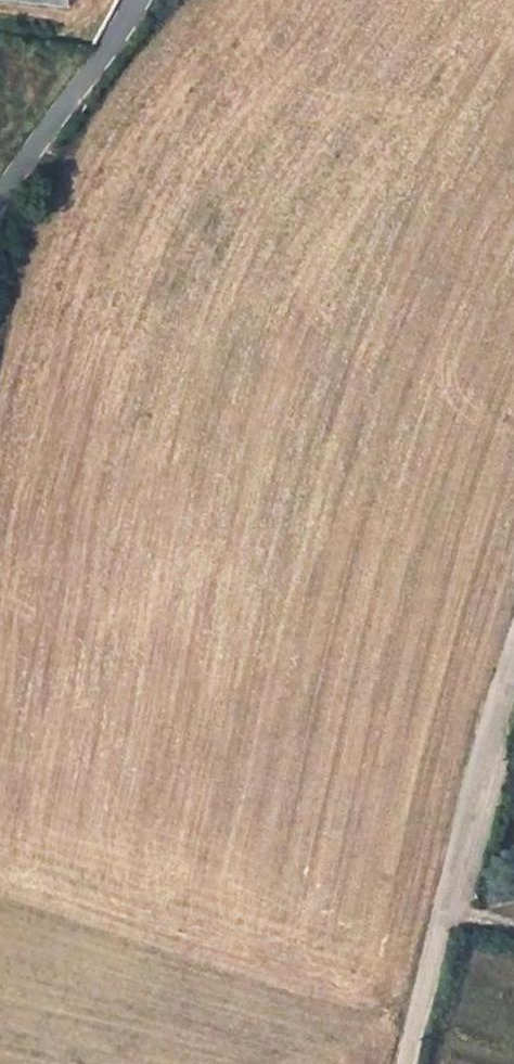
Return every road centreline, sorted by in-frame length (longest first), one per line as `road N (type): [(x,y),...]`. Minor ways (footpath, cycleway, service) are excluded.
road 1 (unclassified): [(513,652),(406,1063)]
road 2 (unclassified): [(139,0),(0,213)]

